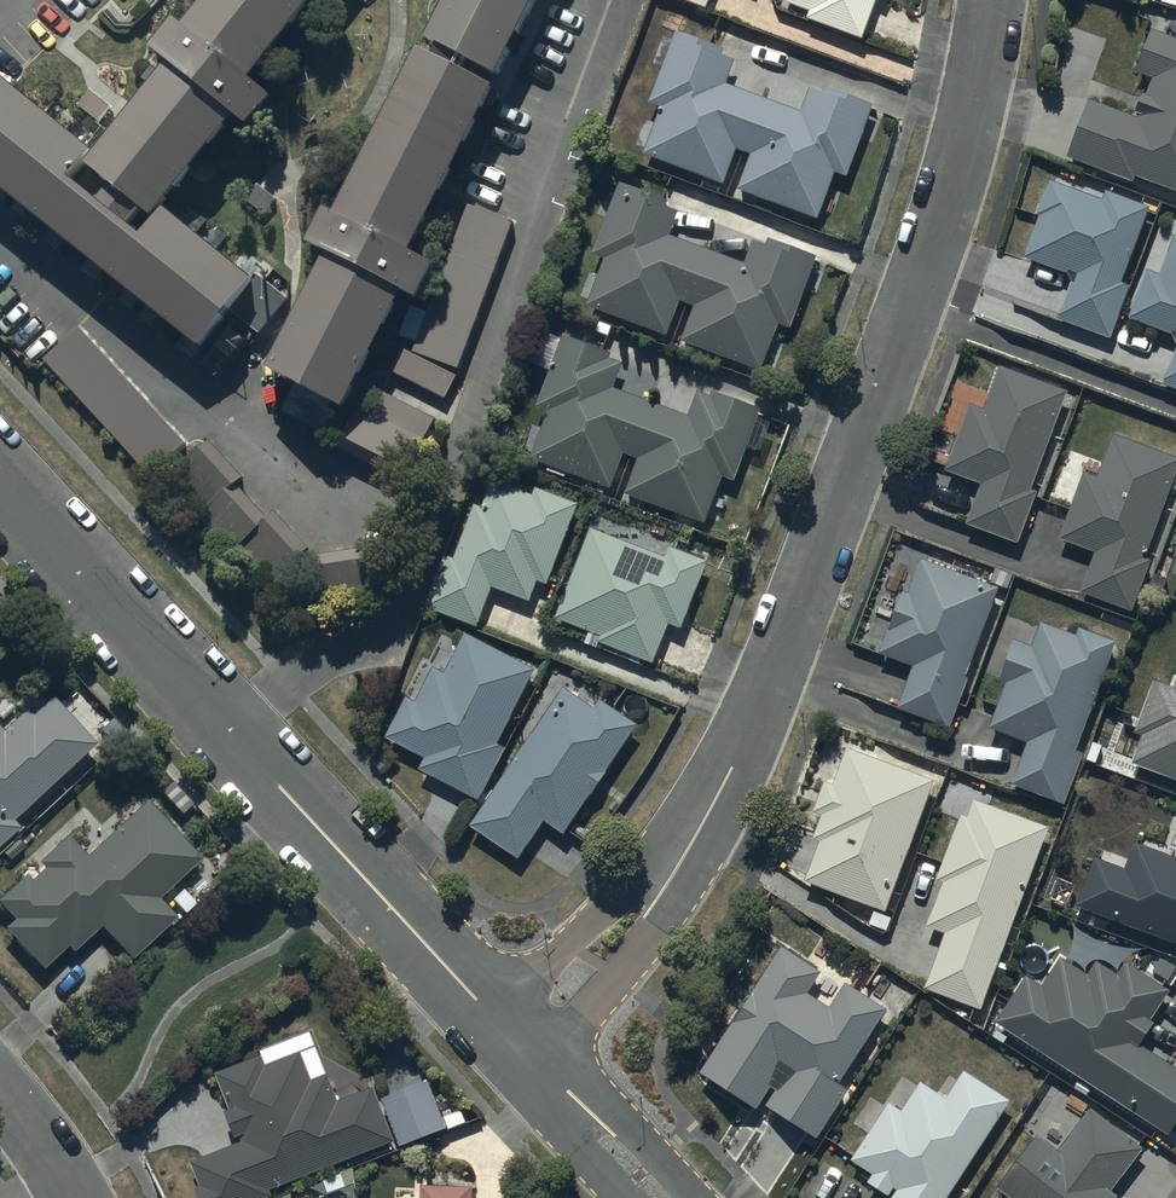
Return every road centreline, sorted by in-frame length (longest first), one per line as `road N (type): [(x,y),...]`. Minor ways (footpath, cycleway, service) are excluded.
road 1 (residential): [(992,0),(954,179),(745,744),(684,856),(514,1035)]
road 2 (residential): [(0,479),(514,1035)]
road 3 (residential): [(514,1035),(662,1197)]
road 4 (residential): [(77,1197),(0,1082)]

